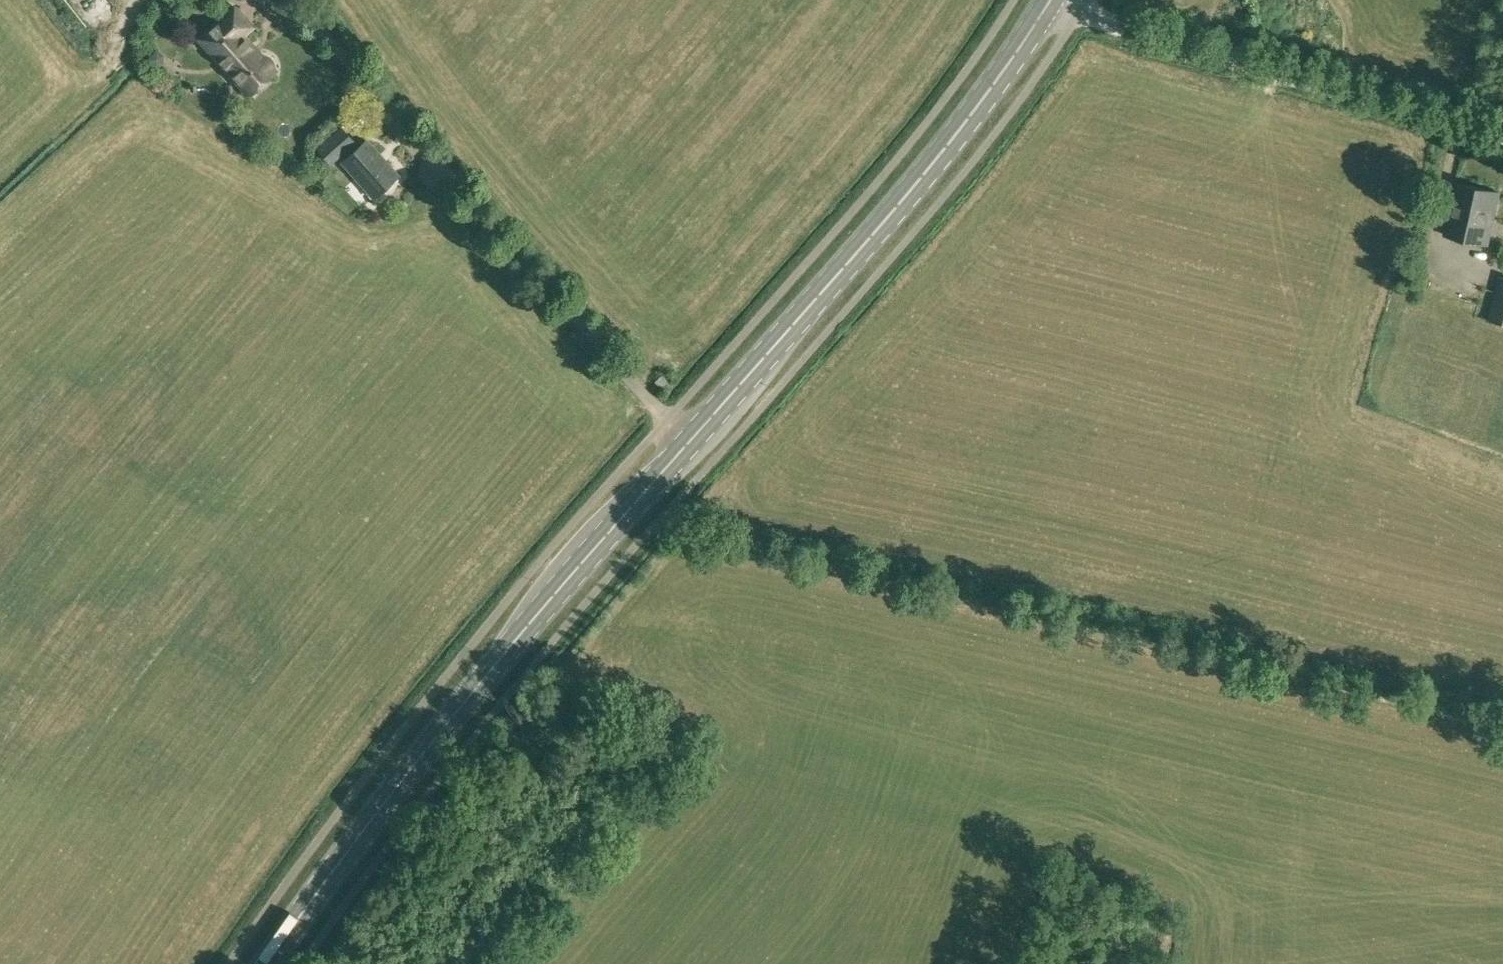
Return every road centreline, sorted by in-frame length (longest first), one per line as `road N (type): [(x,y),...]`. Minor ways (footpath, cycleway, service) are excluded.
road 1 (secondary): [(269,963),(487,674),(875,237),(1054,0)]
road 2 (unclassified): [(1502,138),(1174,45),(1057,0)]

